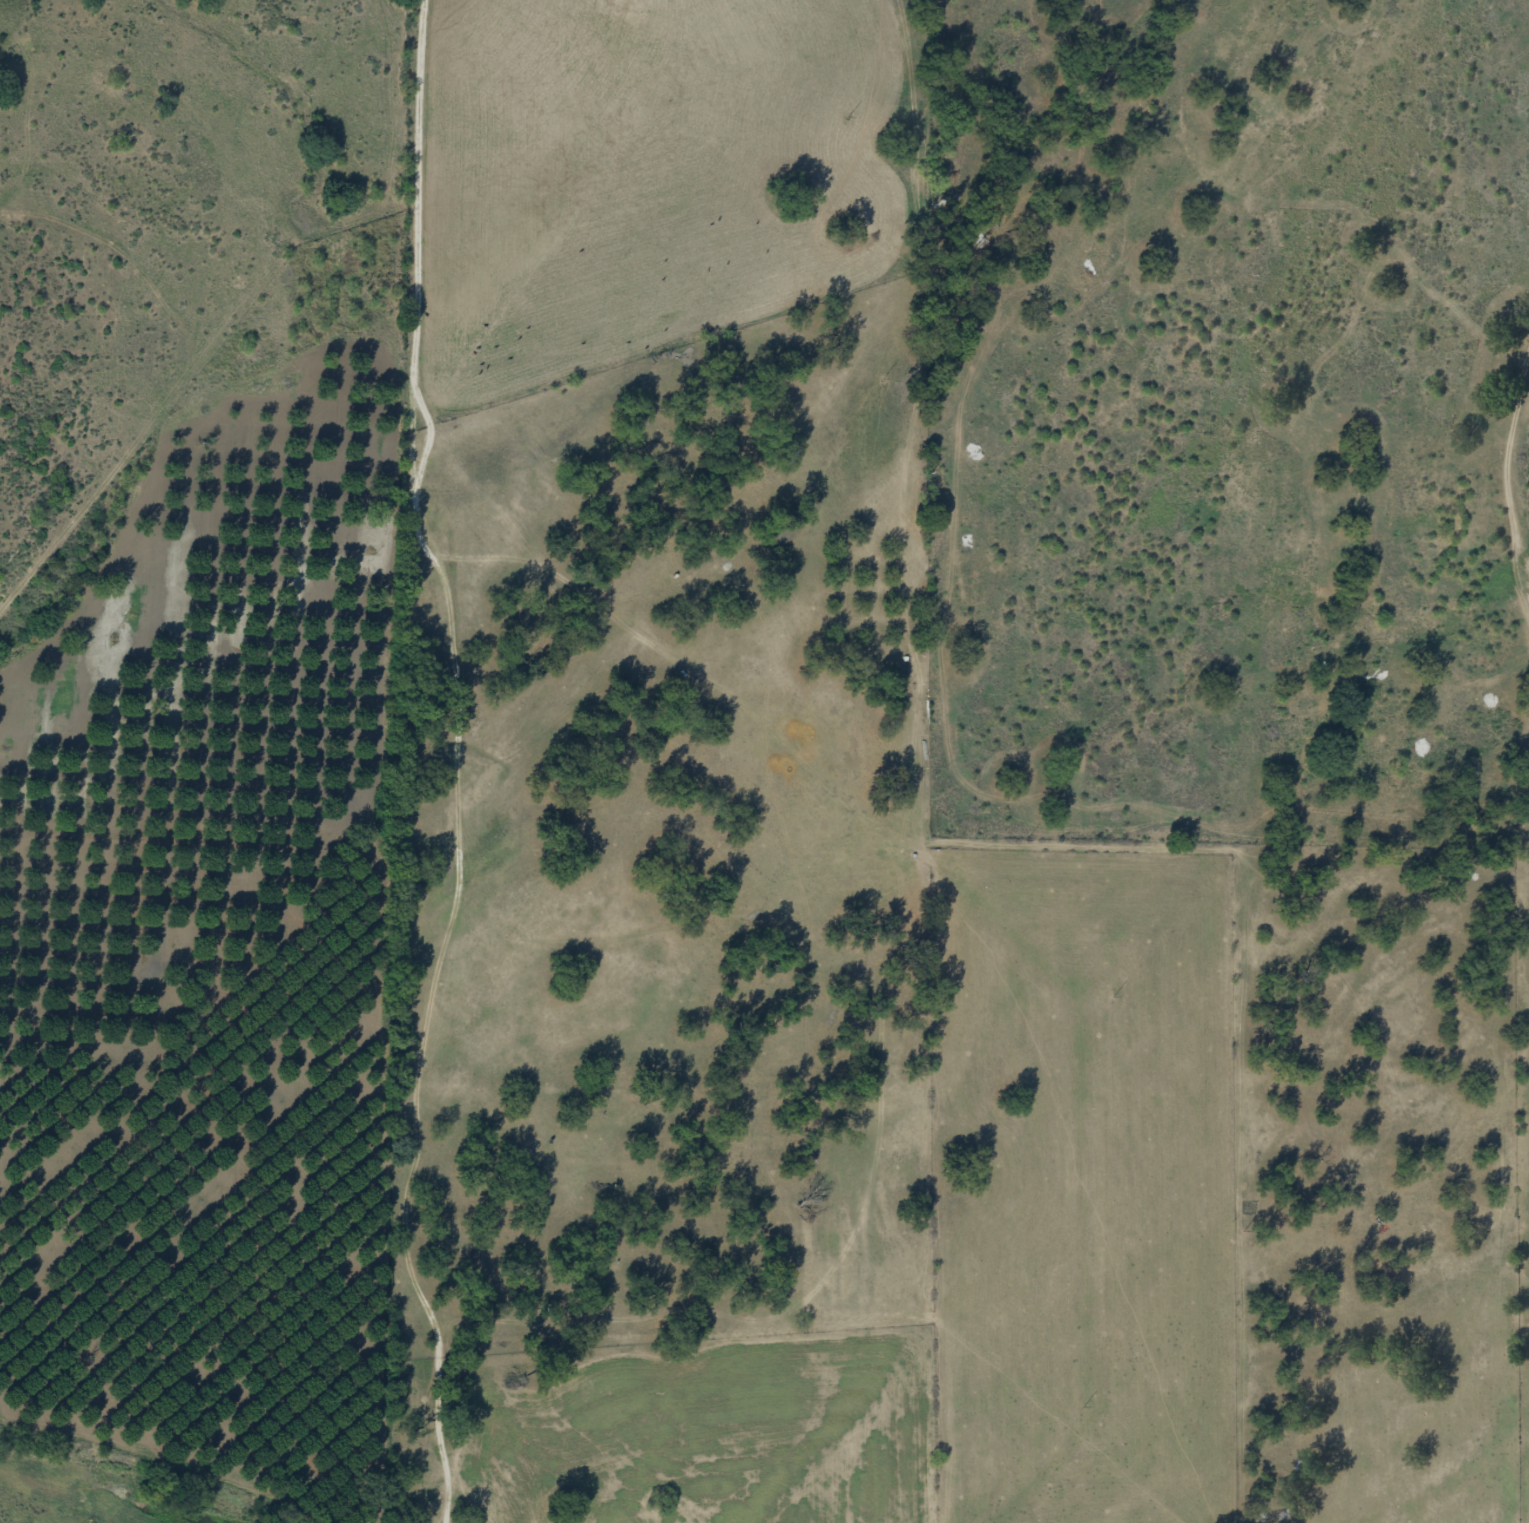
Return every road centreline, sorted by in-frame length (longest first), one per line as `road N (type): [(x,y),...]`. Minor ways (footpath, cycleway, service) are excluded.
road 1 (residential): [(1528,335),(1475,237),(1431,92),(1418,0)]

